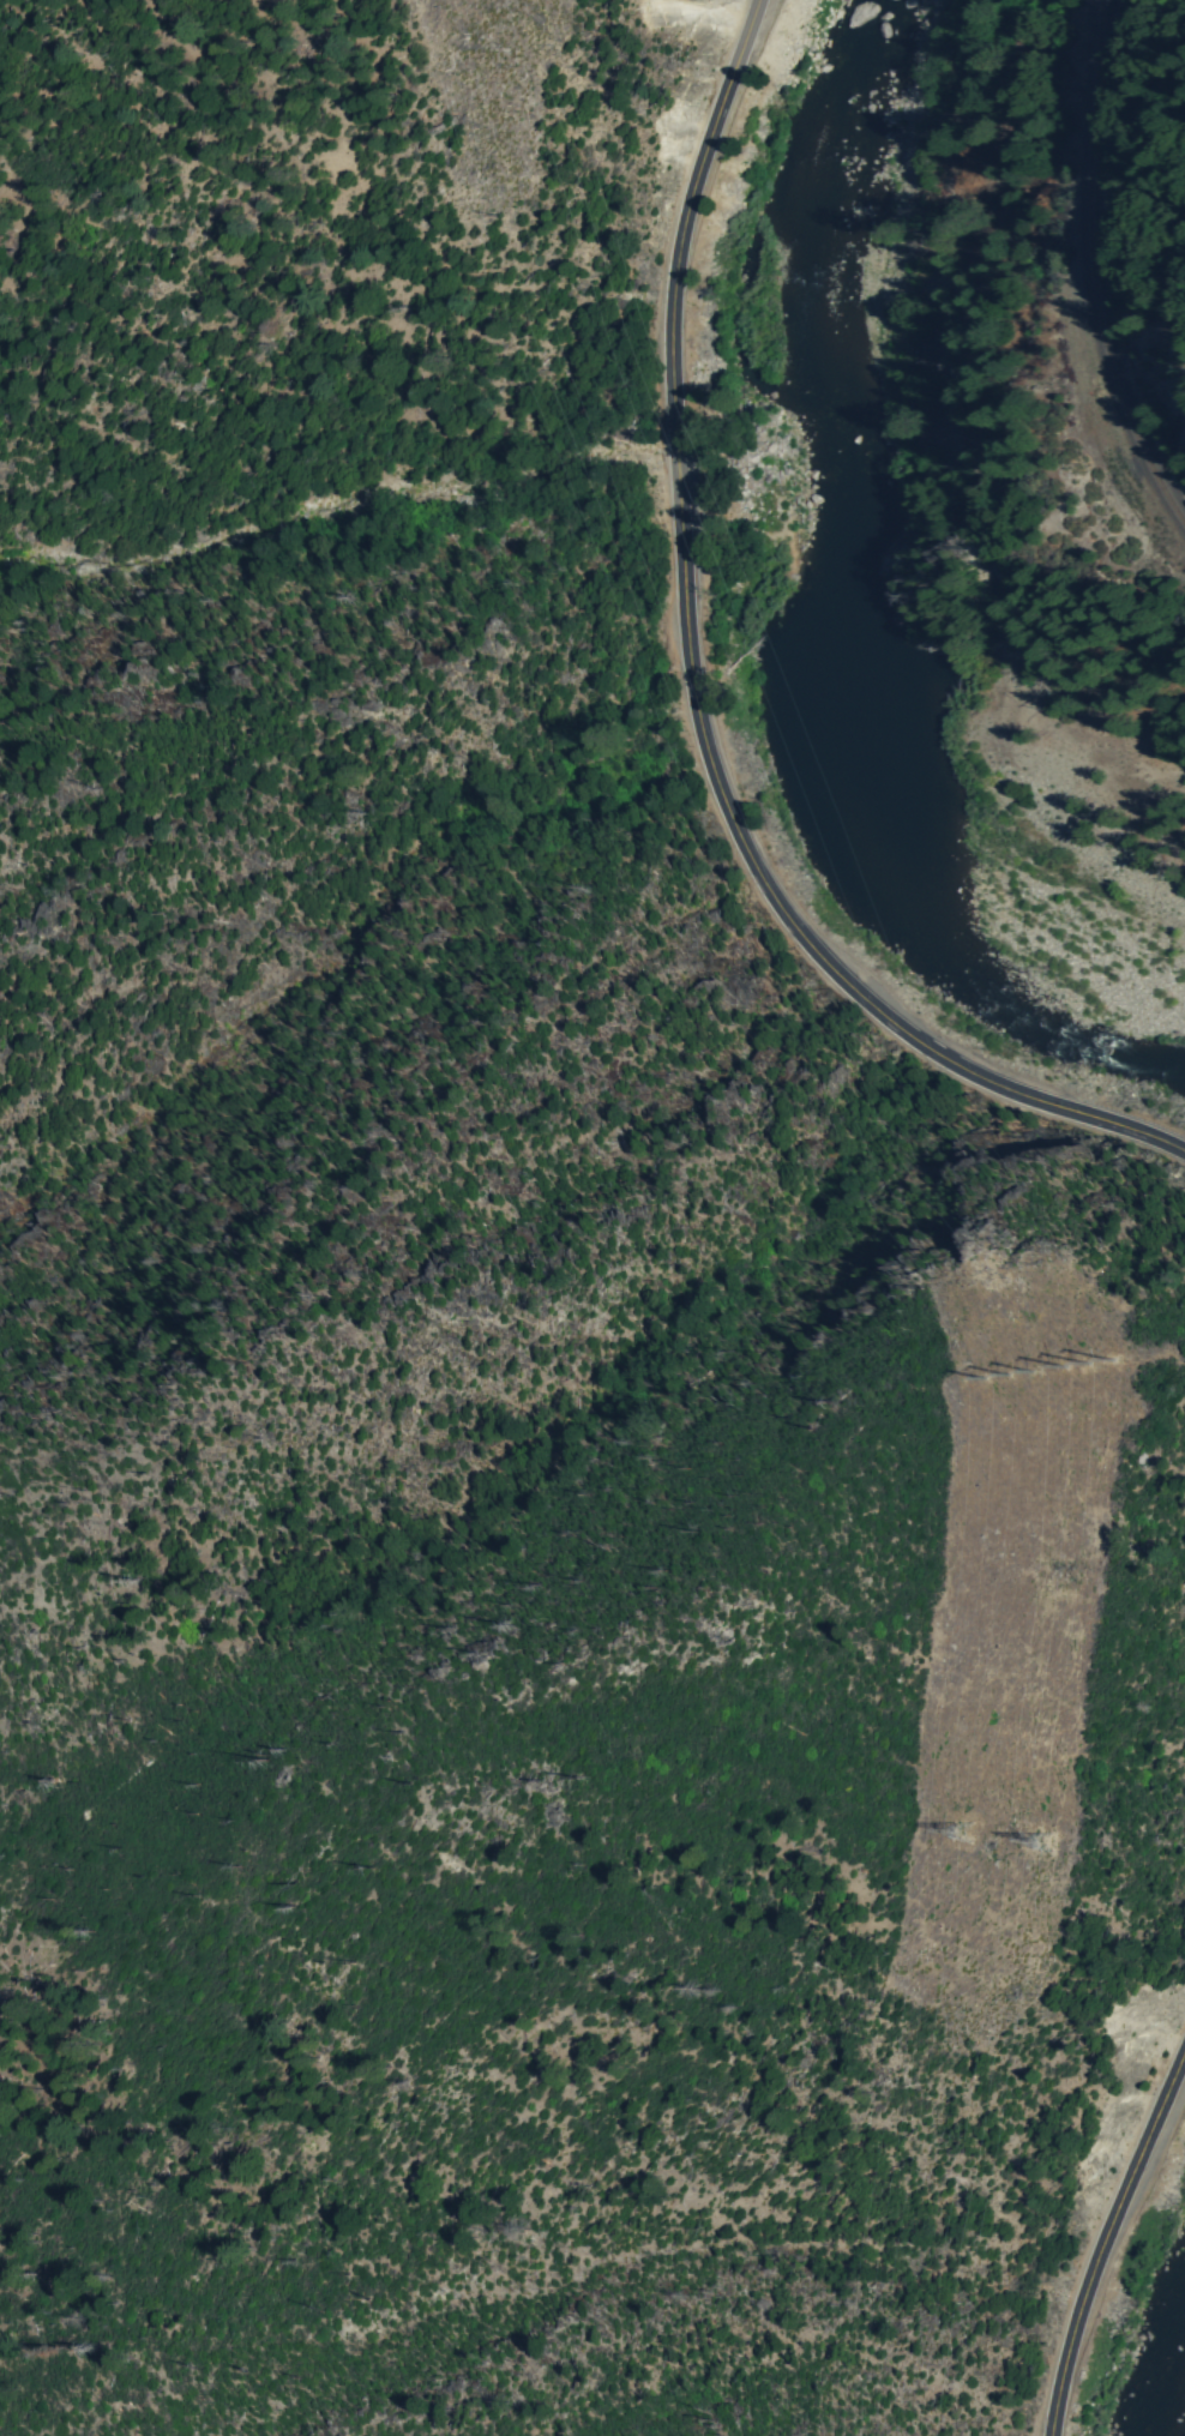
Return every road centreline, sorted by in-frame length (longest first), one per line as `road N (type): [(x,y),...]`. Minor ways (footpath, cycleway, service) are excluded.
road 1 (primary): [(759,0),(676,270),(693,681),(711,758),(780,907),(883,1012),(949,1060),(1023,1095),(1184,1152)]
road 2 (primary): [(1184,2056),(1076,2323),(1054,2435)]

